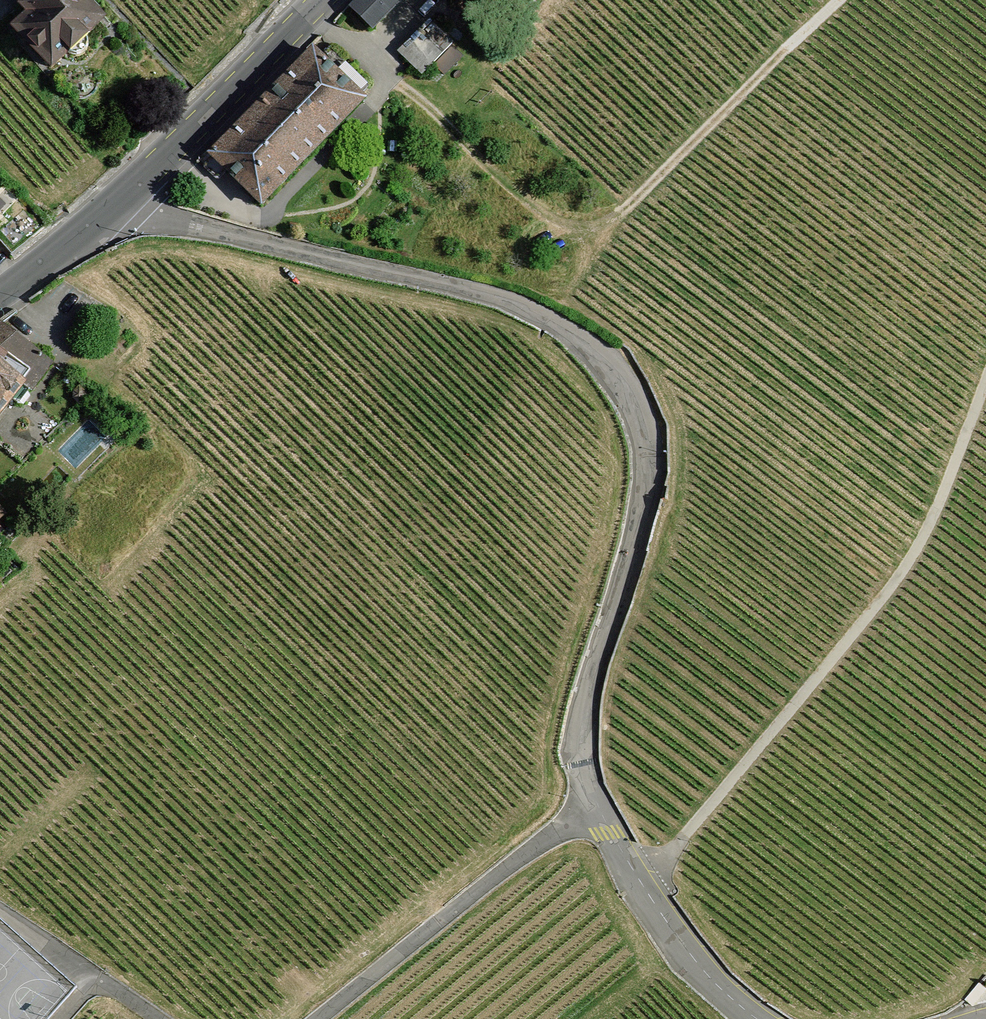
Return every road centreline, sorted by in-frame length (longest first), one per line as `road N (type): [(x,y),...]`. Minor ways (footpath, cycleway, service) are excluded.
road 1 (residential): [(597,805),(580,738),(587,695),(634,547),(647,475),(646,430),(629,387),(599,352),(509,302),(115,209)]
road 2 (track): [(843,0),(629,208),(601,226),(552,222),(400,81),(300,19)]
road 3 (residential): [(317,1018),(597,805)]
road 4 (tertiary): [(115,209),(320,0)]
road 5 (residential): [(756,1018),(712,981),(677,935),(597,805)]
road 6 (residential): [(155,1018),(0,914)]
road 7 (tertiary): [(0,296),(115,209)]

